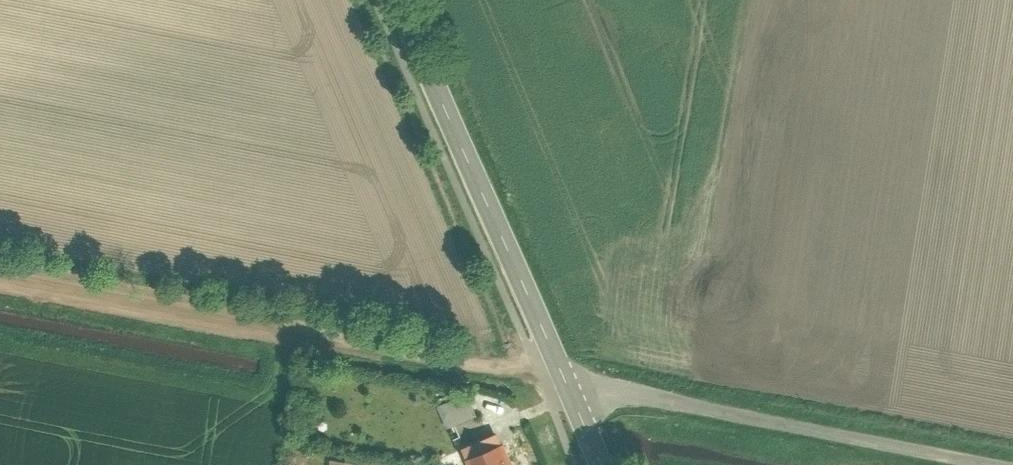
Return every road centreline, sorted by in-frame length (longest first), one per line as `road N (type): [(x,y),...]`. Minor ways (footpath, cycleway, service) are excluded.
road 1 (unclassified): [(0,264),(518,366),(559,363)]
road 2 (unclassified): [(570,389),(662,393),(1012,460)]
road 3 (tertiary): [(400,0),(559,363)]

